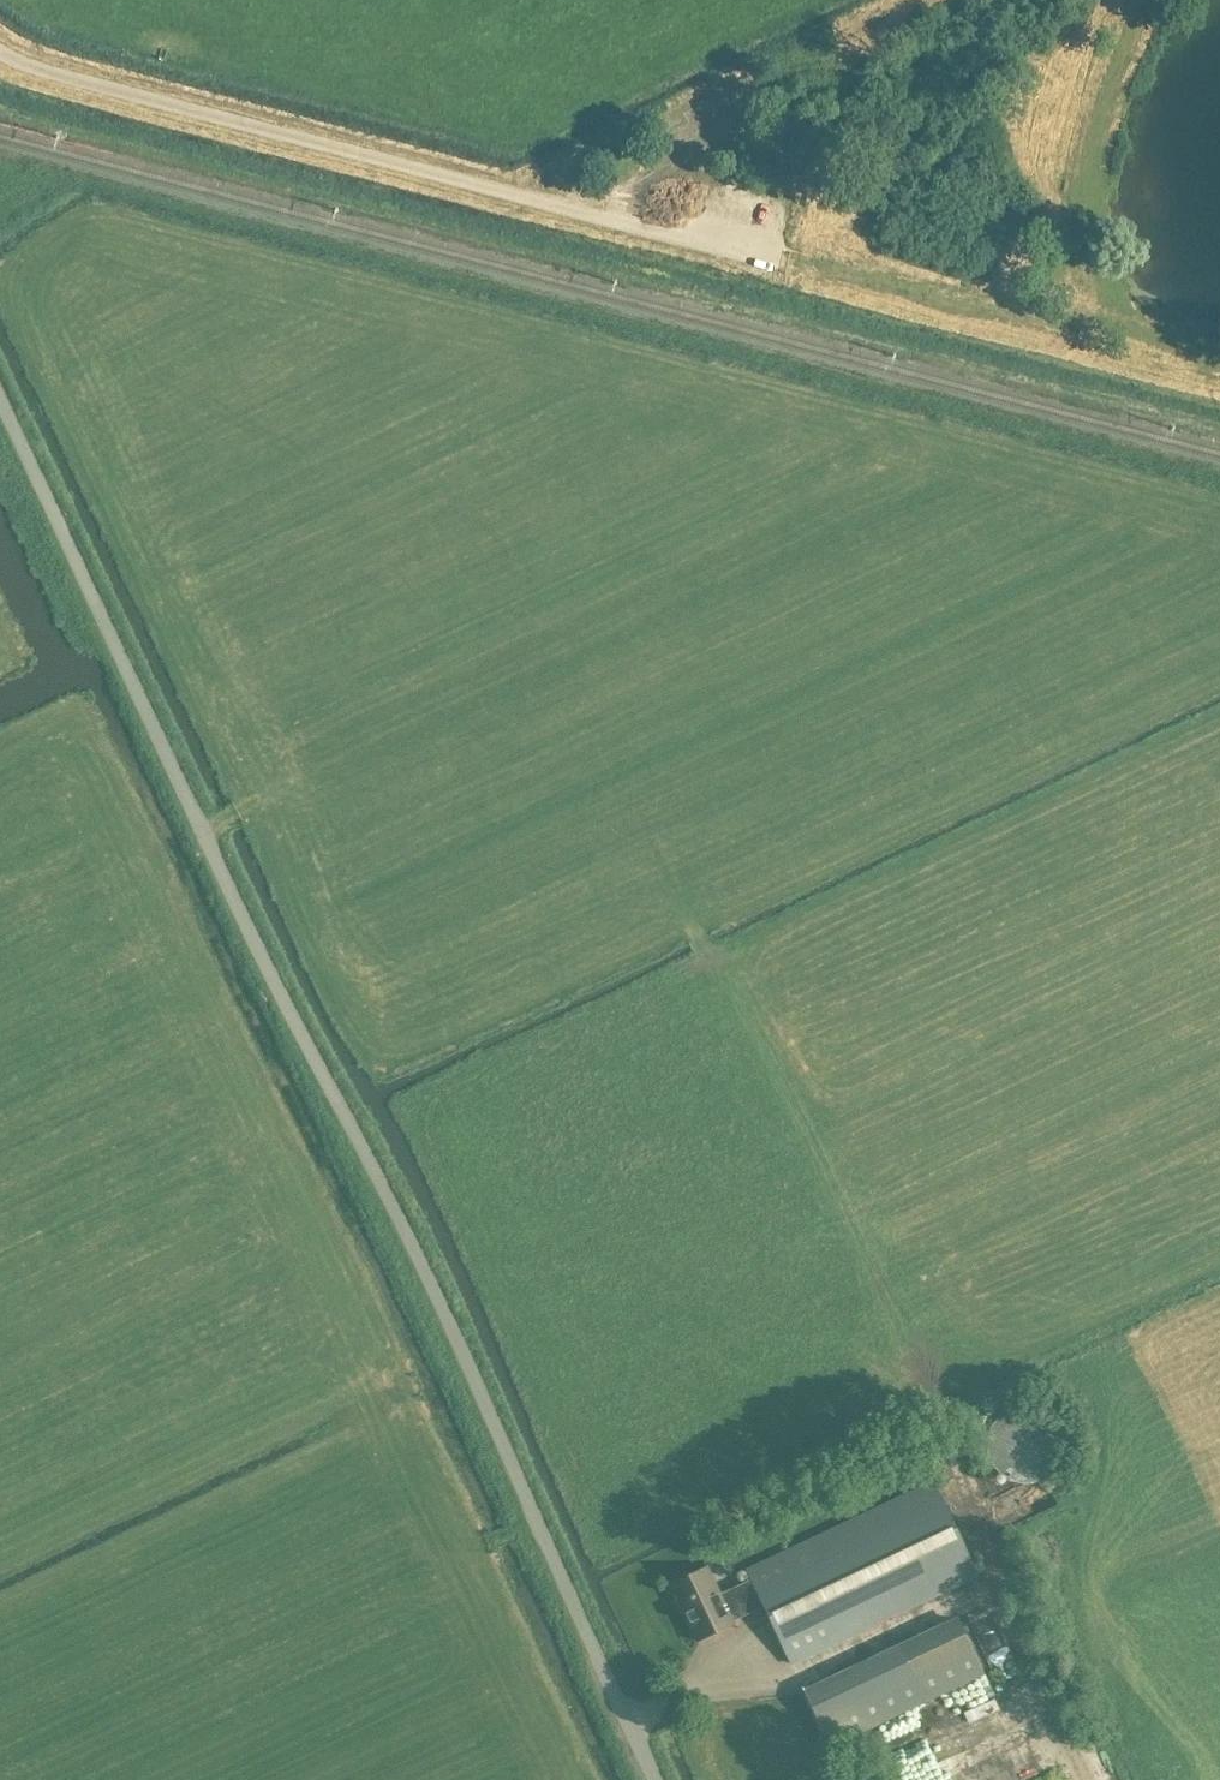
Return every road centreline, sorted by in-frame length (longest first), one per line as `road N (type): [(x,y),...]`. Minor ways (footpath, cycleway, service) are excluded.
road 1 (unclassified): [(658,1779),(0,390)]

